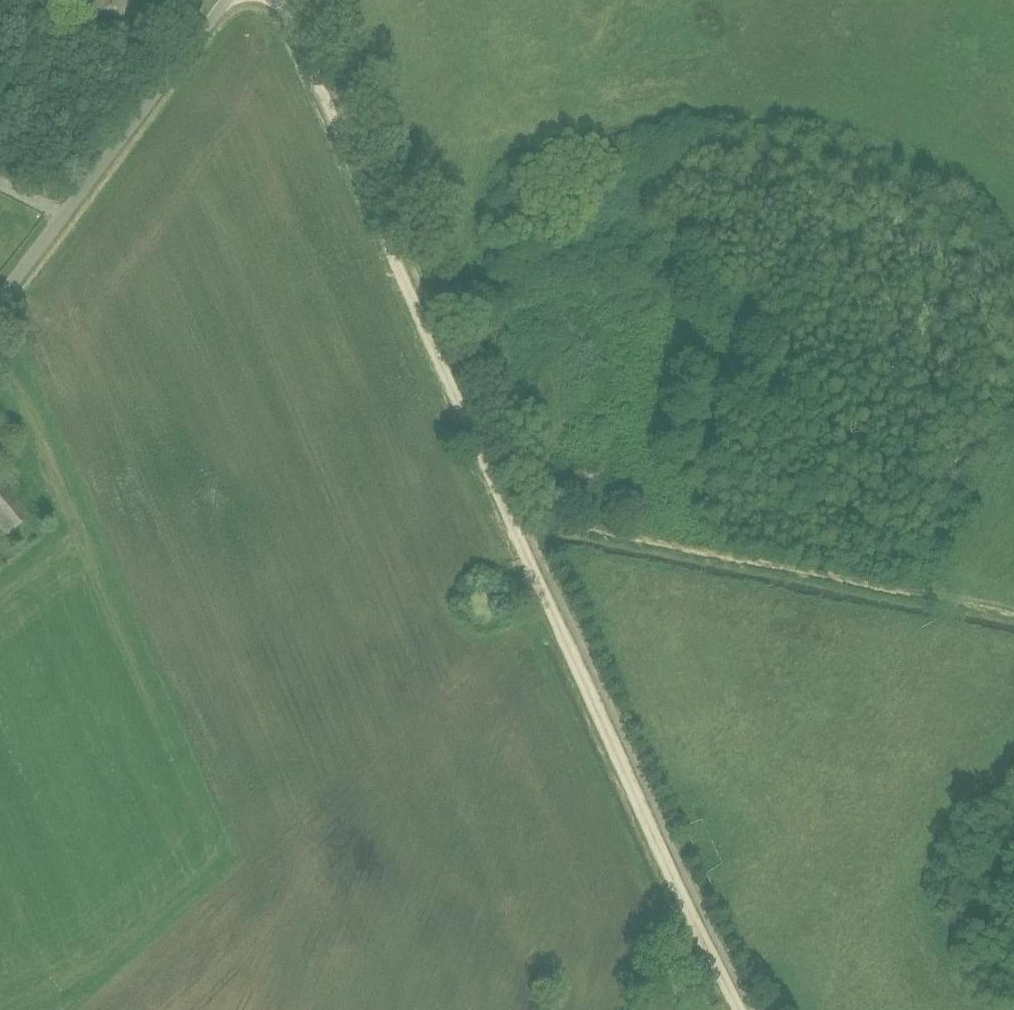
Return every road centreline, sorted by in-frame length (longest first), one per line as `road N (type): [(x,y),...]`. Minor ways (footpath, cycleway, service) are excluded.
road 1 (track): [(278,0),(739,1009)]
road 2 (track): [(507,513),(931,594)]
road 3 (unclassified): [(0,298),(227,0)]

